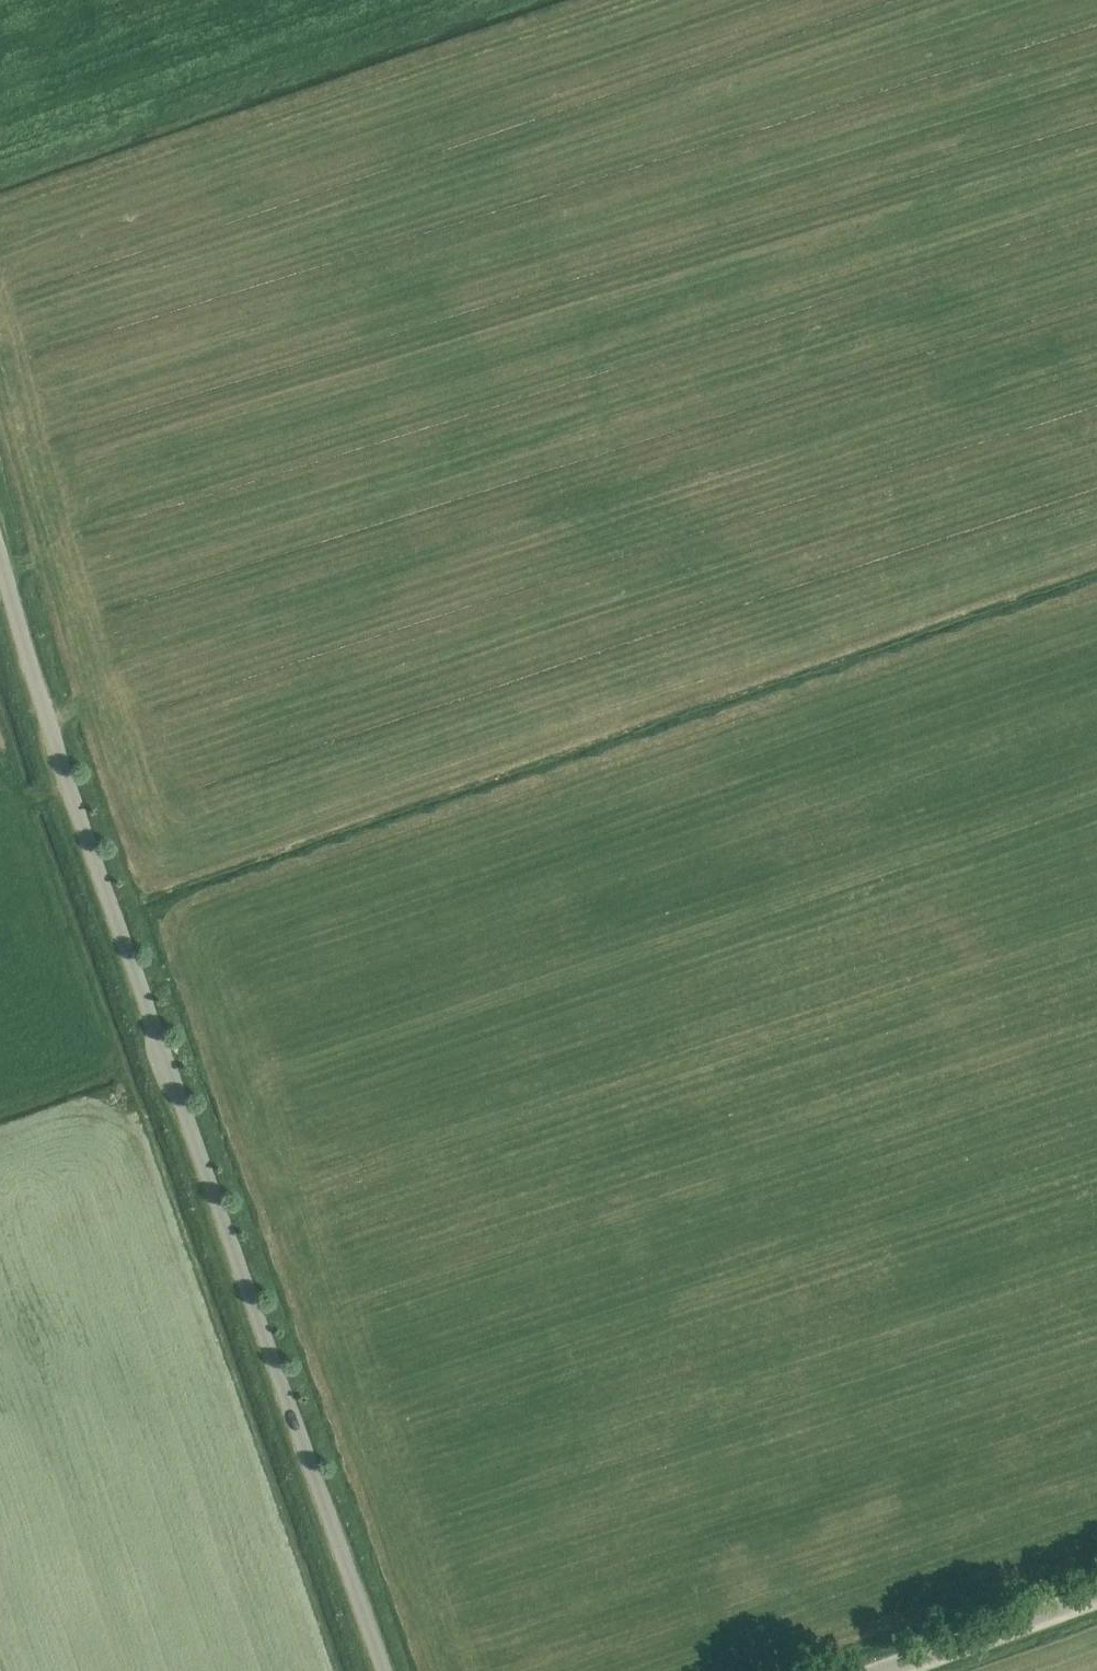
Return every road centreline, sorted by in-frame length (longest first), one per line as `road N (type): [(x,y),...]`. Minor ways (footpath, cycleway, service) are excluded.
road 1 (unclassified): [(386,1670),(66,769),(0,541)]
road 2 (unclassified): [(888,1670),(1096,1592)]

